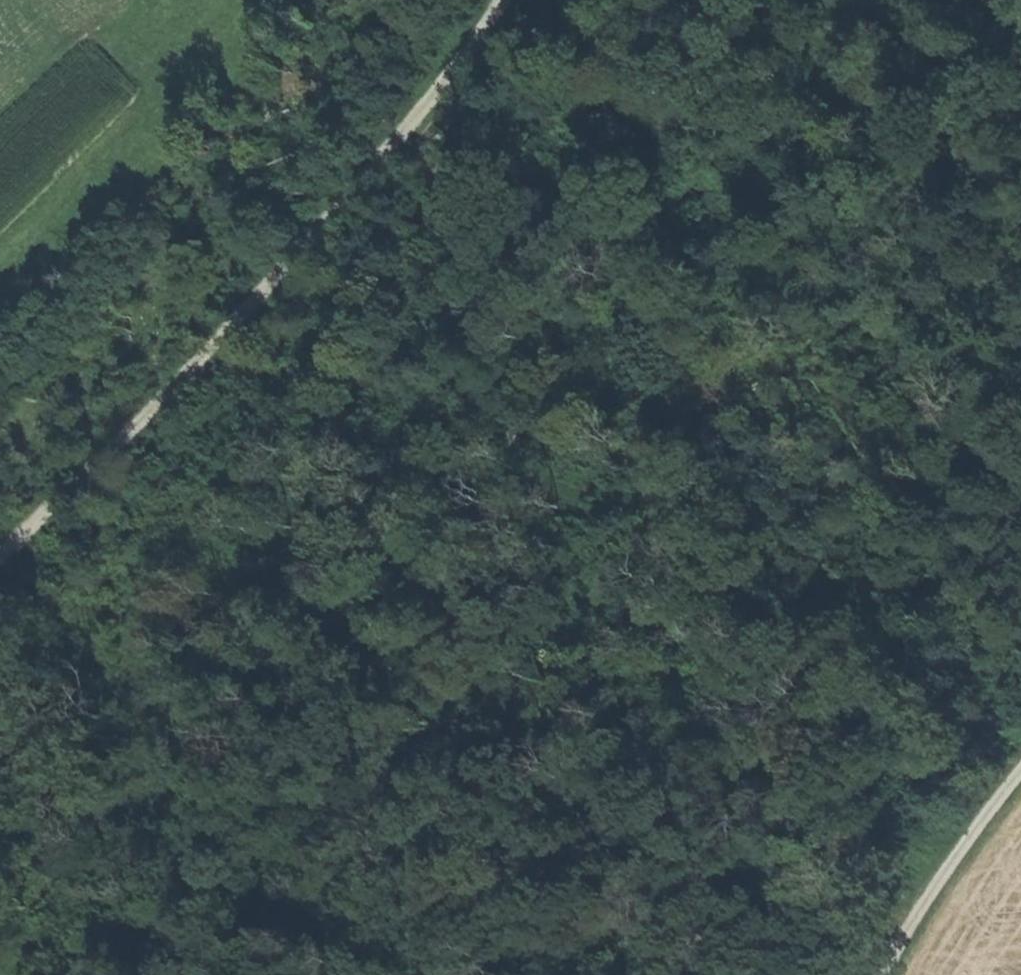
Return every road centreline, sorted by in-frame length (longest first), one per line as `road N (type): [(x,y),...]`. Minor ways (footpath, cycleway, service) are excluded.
road 1 (track): [(0,550),(202,362),(404,133),(502,0)]
road 2 (track): [(1020,769),(882,974)]

